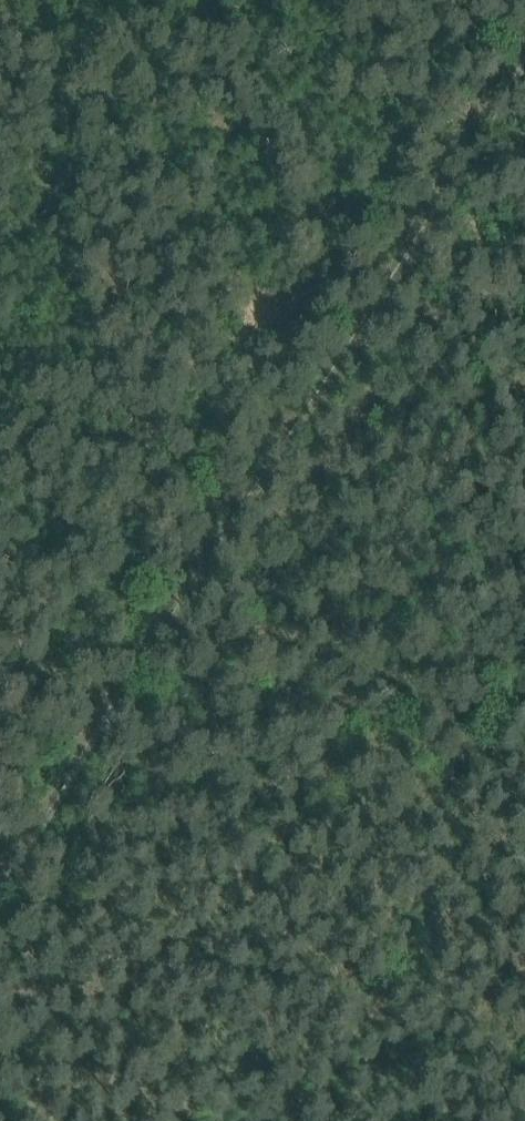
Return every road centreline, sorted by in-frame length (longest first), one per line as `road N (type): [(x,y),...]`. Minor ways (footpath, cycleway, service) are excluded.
road 1 (track): [(0,872),(37,835),(524,67)]
road 2 (track): [(524,281),(468,155)]

